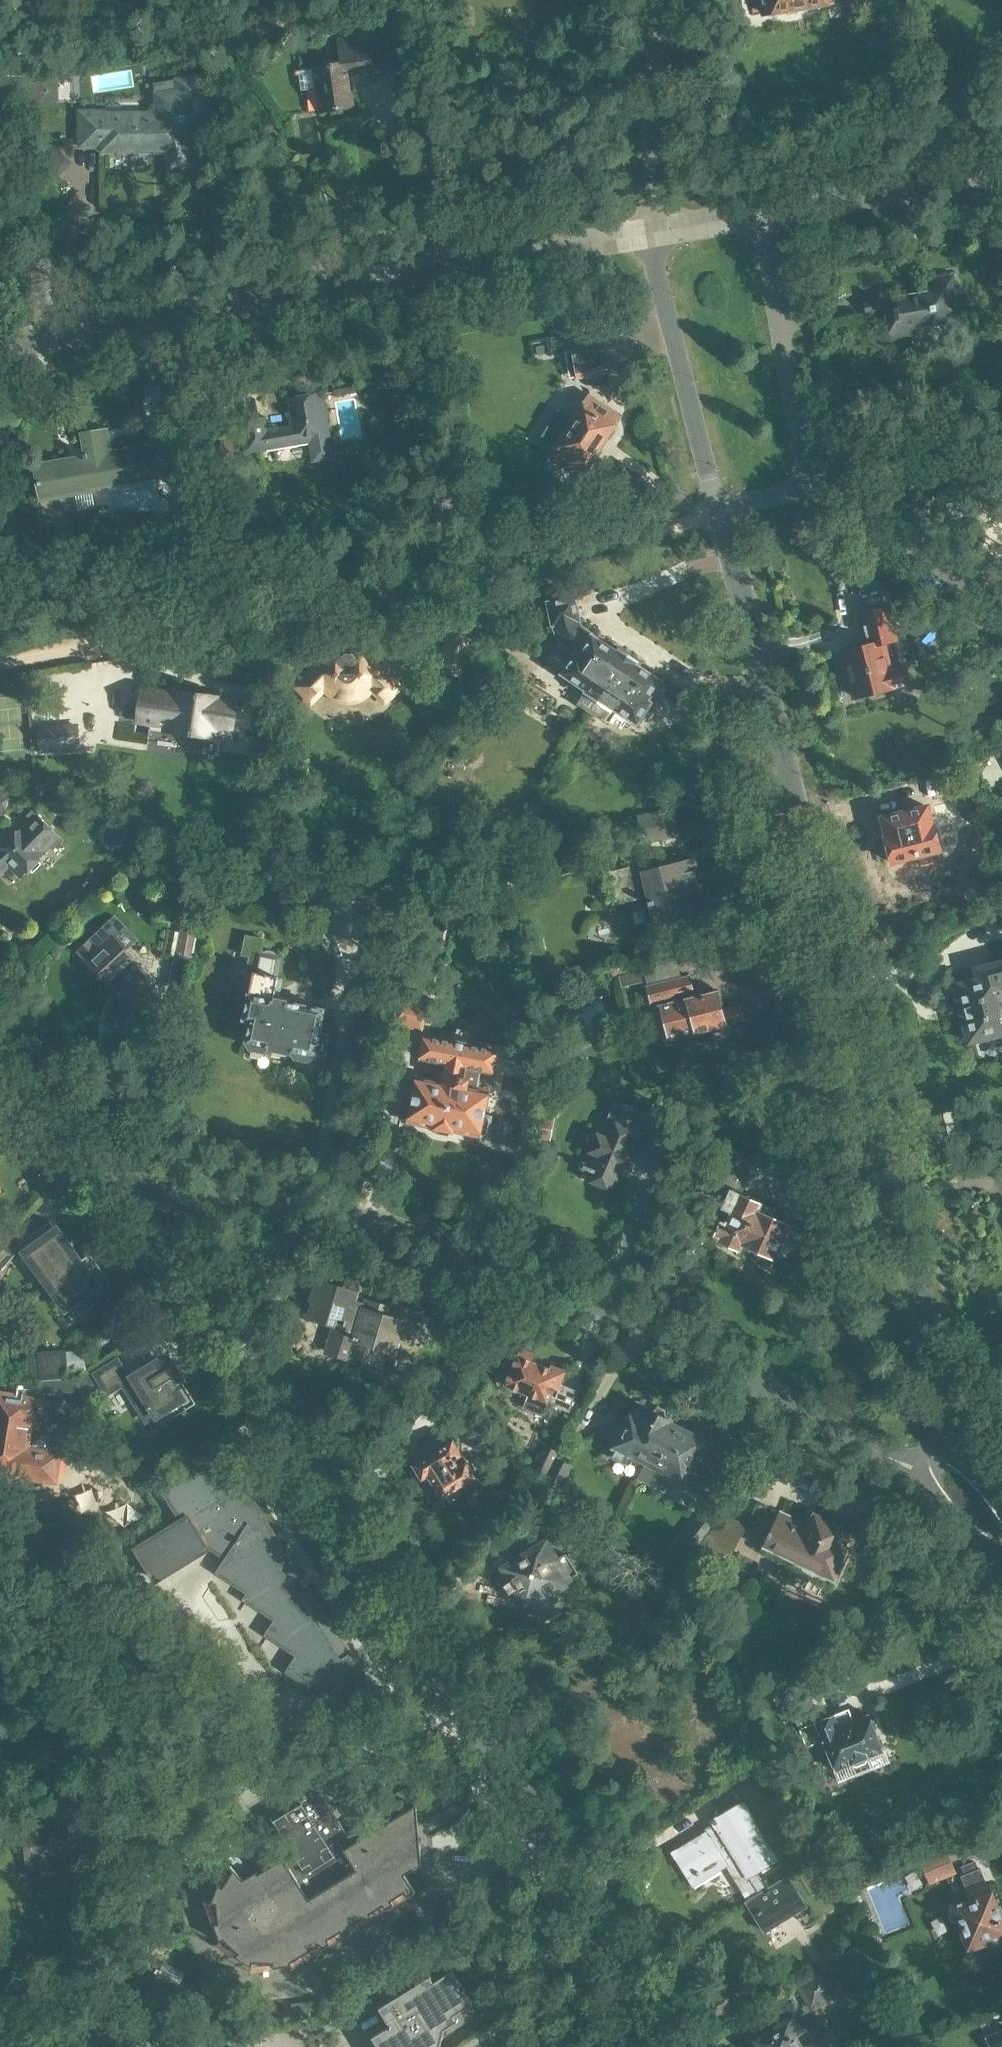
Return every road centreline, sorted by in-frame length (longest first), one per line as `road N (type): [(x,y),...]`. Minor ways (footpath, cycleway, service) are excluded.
road 1 (residential): [(123,1176),(208,1282),(669,2046)]
road 2 (residential): [(955,1455),(713,509)]
road 3 (residential): [(917,1468),(587,1296),(463,1248),(343,1215),(123,1176)]
road 4 (residential): [(27,335),(654,227)]
road 5 (residential): [(756,208),(800,423),(834,492)]
road 6 (residential): [(713,509),(654,227)]
road 7 (residential): [(756,208),(1001,167)]
road 8 (residential): [(654,227),(662,0)]
road 9 (residential): [(1001,611),(834,492)]
road 10 (residential): [(834,492),(1001,459)]
road 11 (residential): [(123,1176),(0,1059)]
road 12 (residential): [(713,509),(834,492)]

